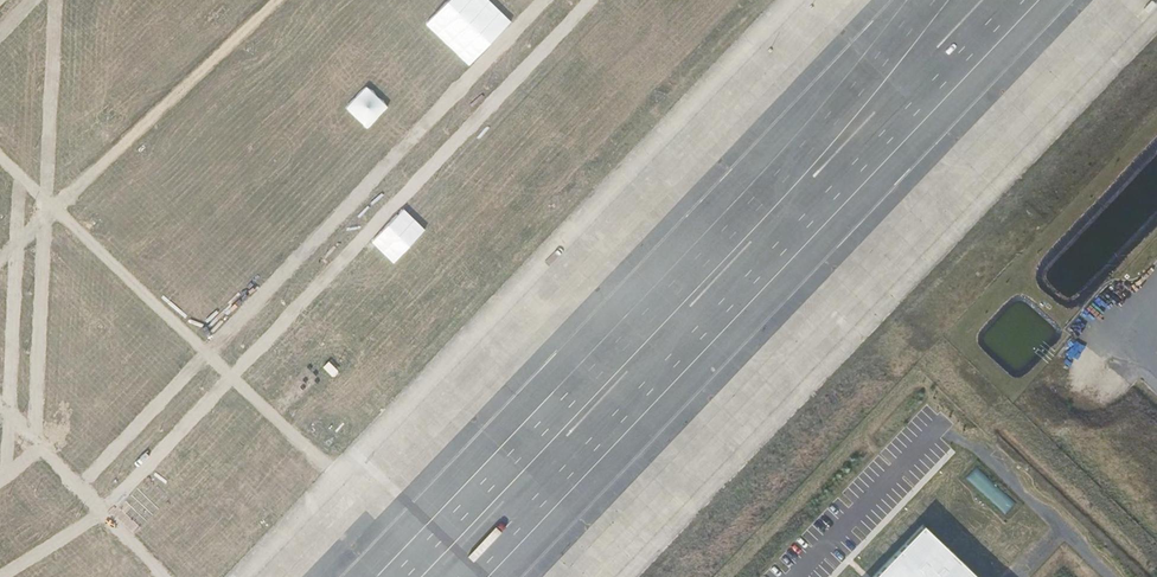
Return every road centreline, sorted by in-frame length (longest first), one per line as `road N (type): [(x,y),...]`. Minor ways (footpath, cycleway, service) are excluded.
road 1 (track): [(0,574),(102,510),(589,0)]
road 2 (track): [(544,0),(81,488)]
road 3 (track): [(437,567),(21,177)]
road 4 (track): [(53,0),(38,442),(6,479)]
road 5 (track): [(273,0),(0,259)]
road 6 (track): [(0,158),(21,177),(13,416),(0,482)]
road 7 (track): [(0,402),(165,576)]

